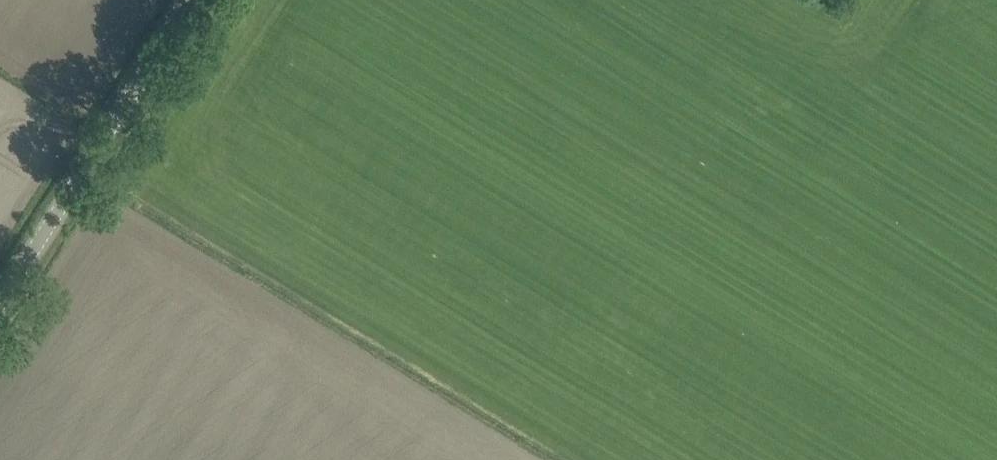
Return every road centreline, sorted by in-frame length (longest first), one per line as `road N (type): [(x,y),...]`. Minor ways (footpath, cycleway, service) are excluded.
road 1 (unclassified): [(0,304),(192,0)]

